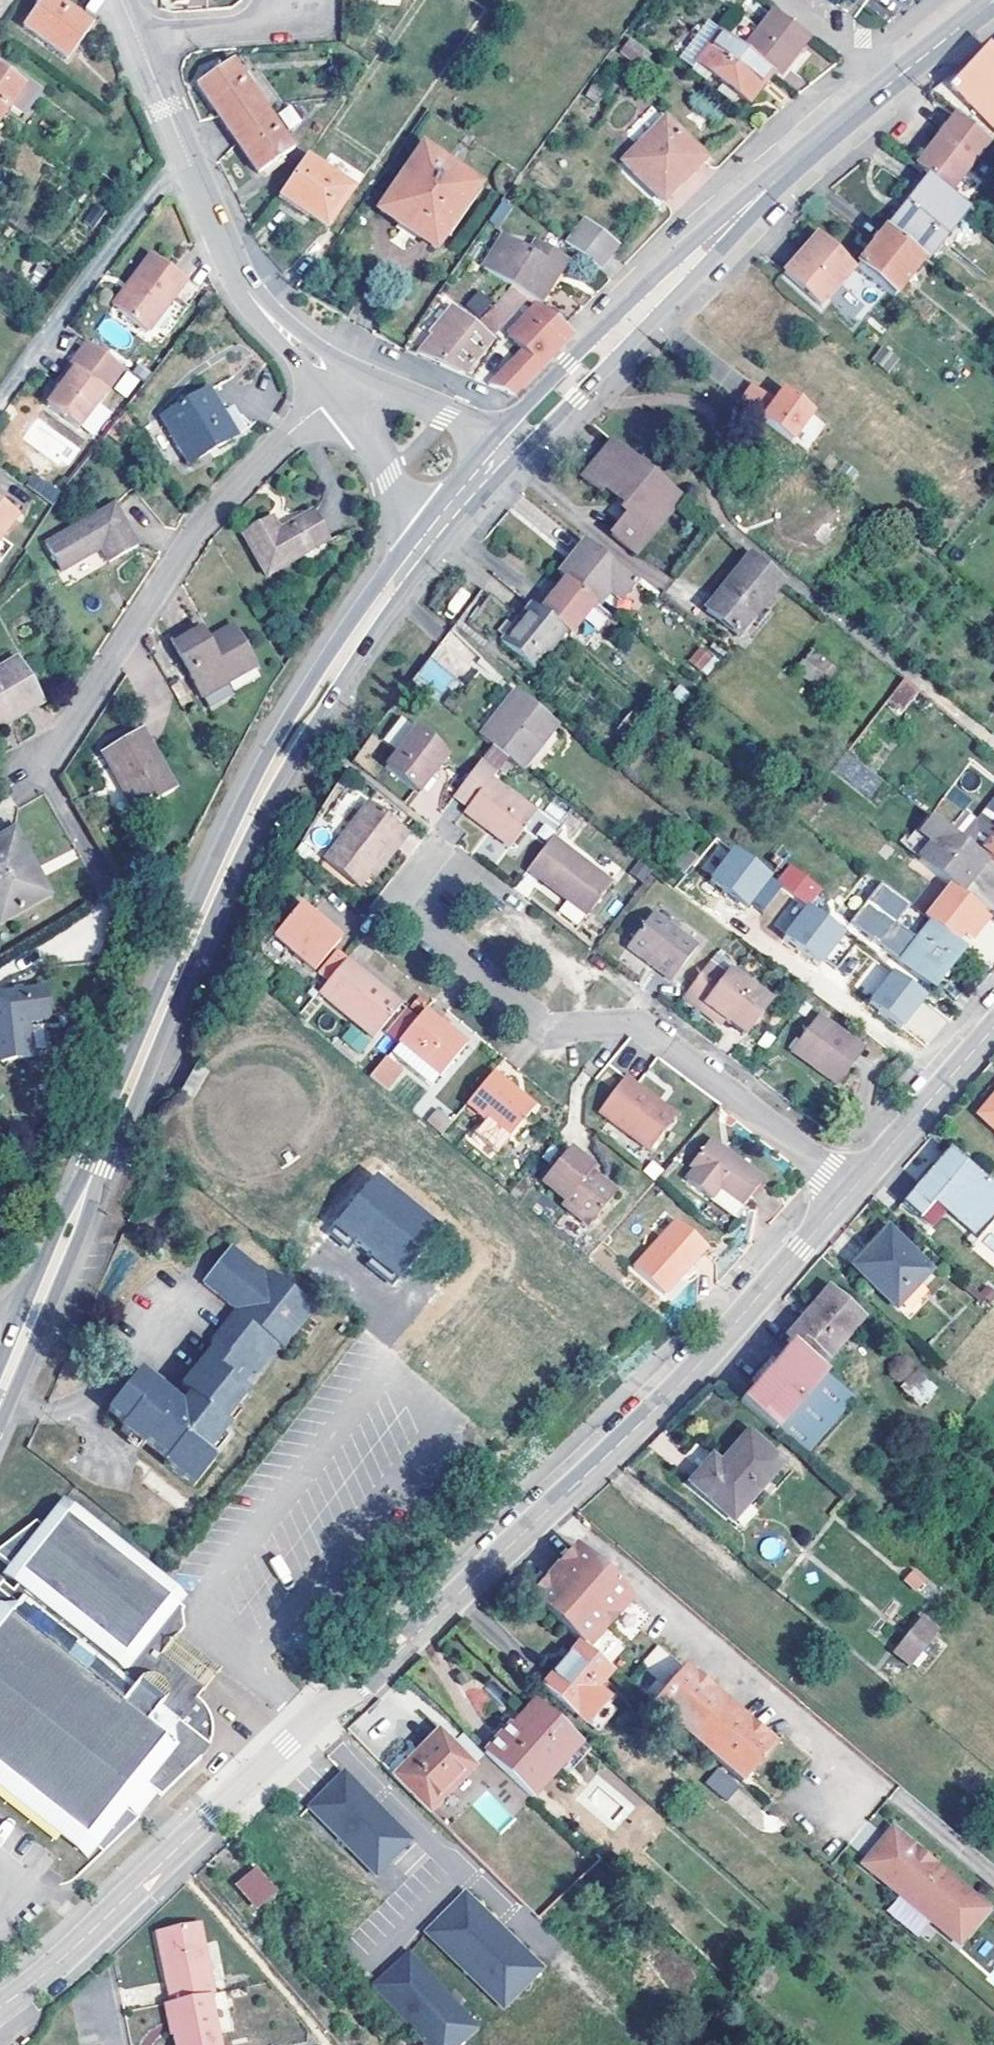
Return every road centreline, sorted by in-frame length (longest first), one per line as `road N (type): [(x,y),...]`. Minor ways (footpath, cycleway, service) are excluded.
road 1 (residential): [(0,2007),(617,1444),(851,1191)]
road 2 (secondary): [(0,1426),(244,852),(423,566)]
road 3 (secondary): [(414,533),(292,711),(213,867),(0,1355)]
road 4 (residential): [(428,867),(416,918),(532,1017),(557,1026),(642,1026),(851,1191)]
road 5 (residential): [(33,771),(204,519),(334,399)]
road 6 (secondary): [(509,470),(736,240),(820,140)]
road 7 (secondary): [(820,140),(732,206),(504,433)]
road 8 (residential): [(252,297),(140,49)]
road 9 (secondary): [(993,1),(820,140)]
road 10 (residential): [(851,1191),(993,1027)]
road 11 (residential): [(290,0),(287,22),(140,49)]
road 12 (residential): [(334,399),(392,475),(414,533)]
road 13 (residential): [(504,433),(361,369)]
road 14 (secondary): [(504,433),(414,533)]
road 15 (residential): [(252,297),(334,399)]
road 16 (residential): [(361,369),(252,297)]
road 17 (secondary): [(423,566),(509,470)]

